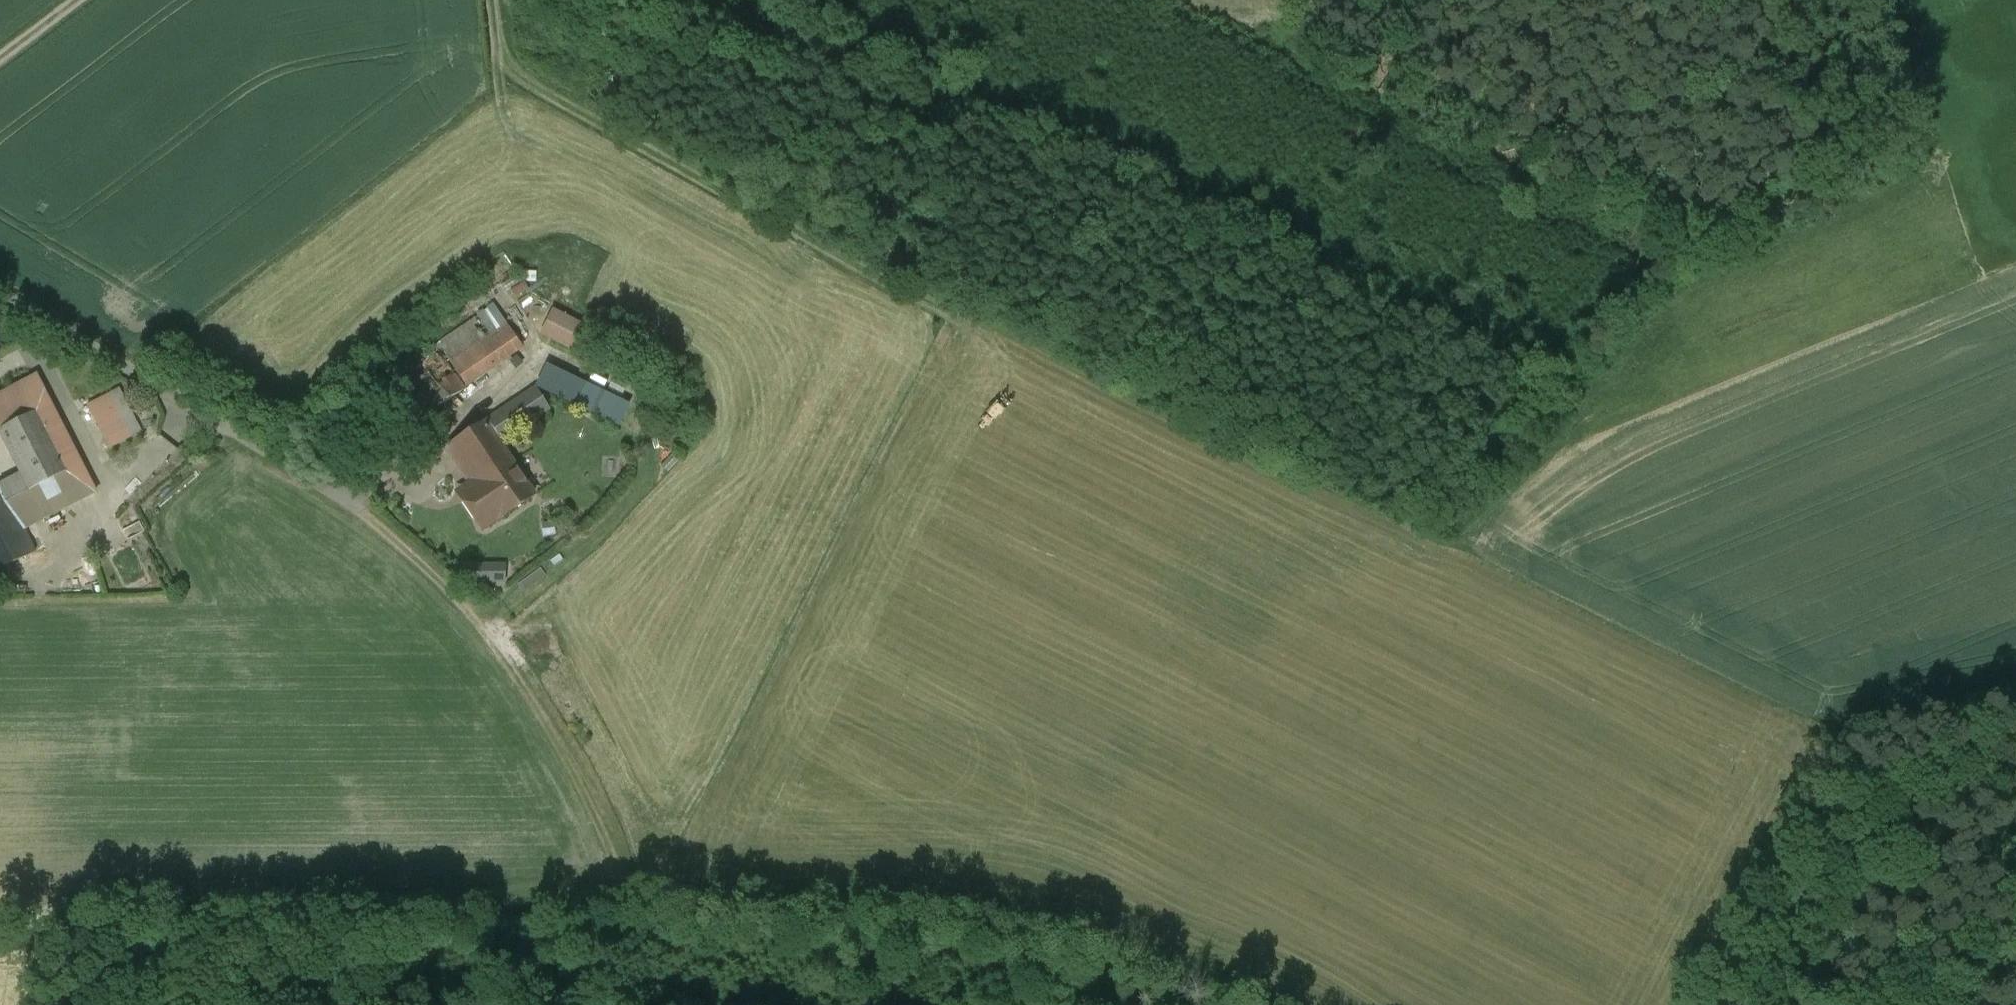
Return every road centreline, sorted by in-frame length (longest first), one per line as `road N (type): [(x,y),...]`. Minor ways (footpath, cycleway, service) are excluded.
road 1 (track): [(493,0),(500,65),(510,78),(1411,539)]
road 2 (track): [(333,490),(368,513),(486,623),(578,771),(620,870),(641,1004)]
road 3 (unclassified): [(0,286),(333,490)]

